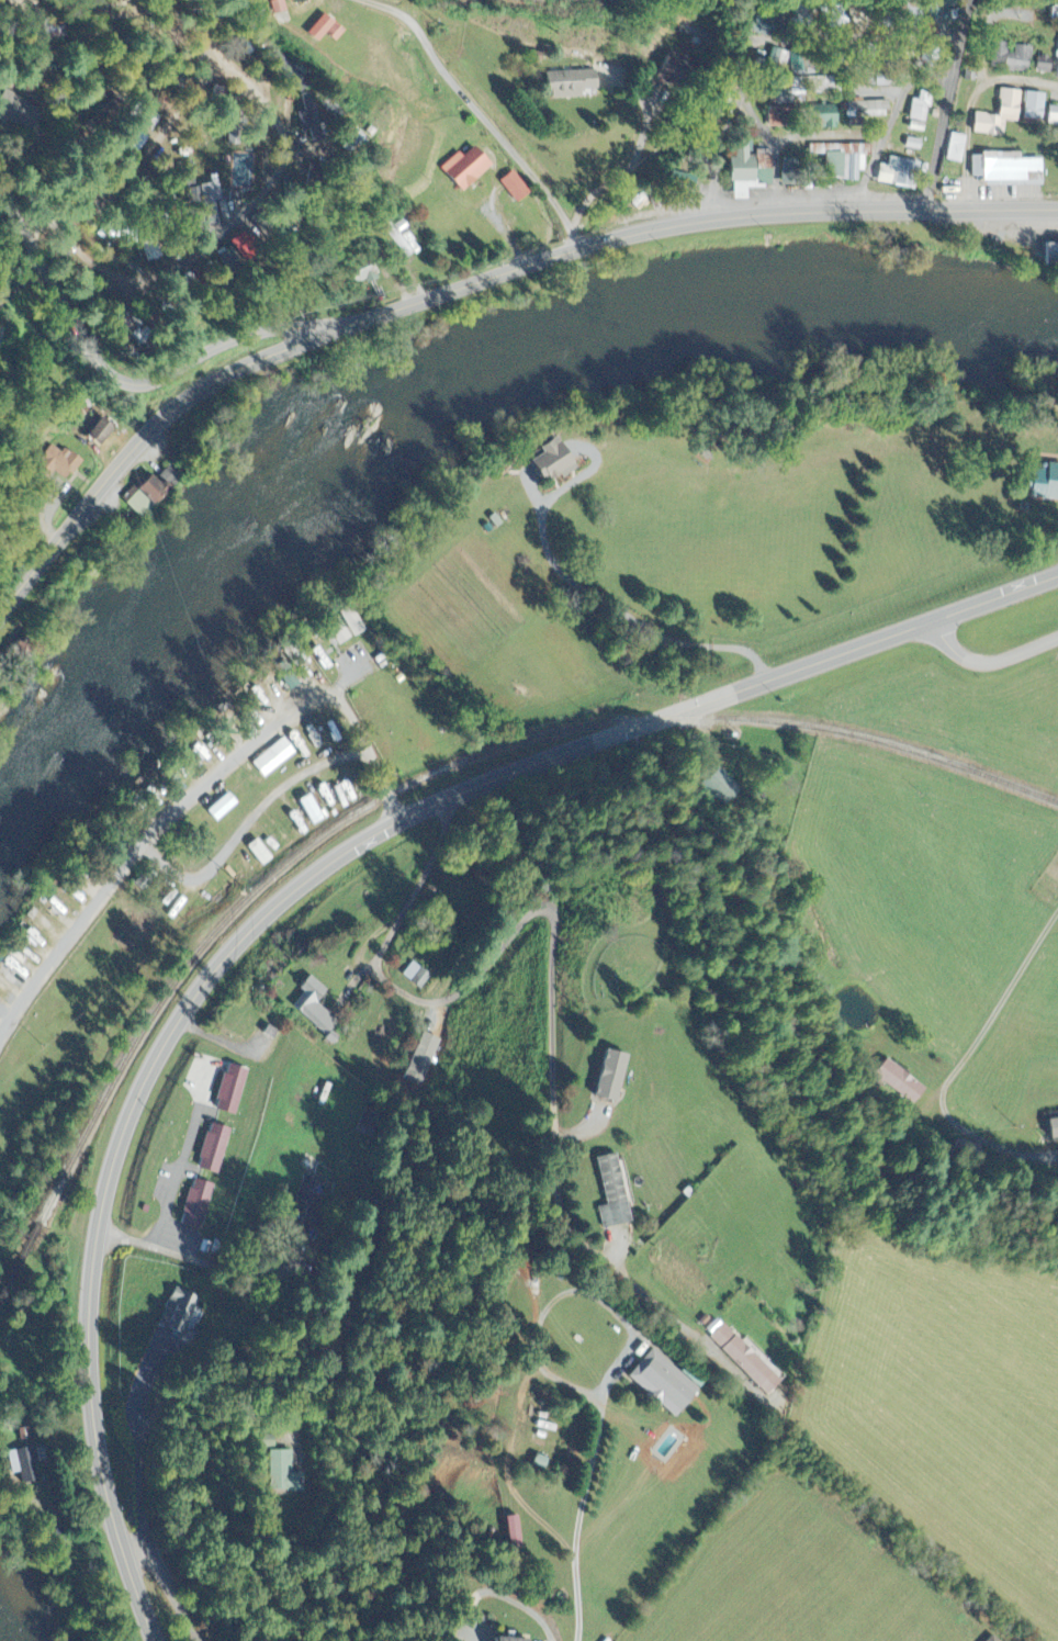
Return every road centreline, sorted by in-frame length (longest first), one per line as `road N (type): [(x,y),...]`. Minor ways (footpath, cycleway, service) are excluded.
road 1 (tertiary): [(164,1640),(113,1506),(90,1328),(98,1234),(122,1148),(201,988),(273,906),(359,842),(462,791),(1057,575)]
road 2 (primary): [(0,614),(86,502),(158,425),(214,383),(328,327),(577,246),(667,226),(853,211),(1057,209)]
road 3 (residential): [(328,327),(247,335),(142,384),(110,379),(0,188)]
road 4 (residential): [(577,246),(550,193),(415,24),(374,0)]
road 5 (residential): [(577,246),(576,221),(586,203),(674,132),(716,31),(716,0)]
road 6 (residential): [(1057,636),(978,660),(952,644),(935,621)]

